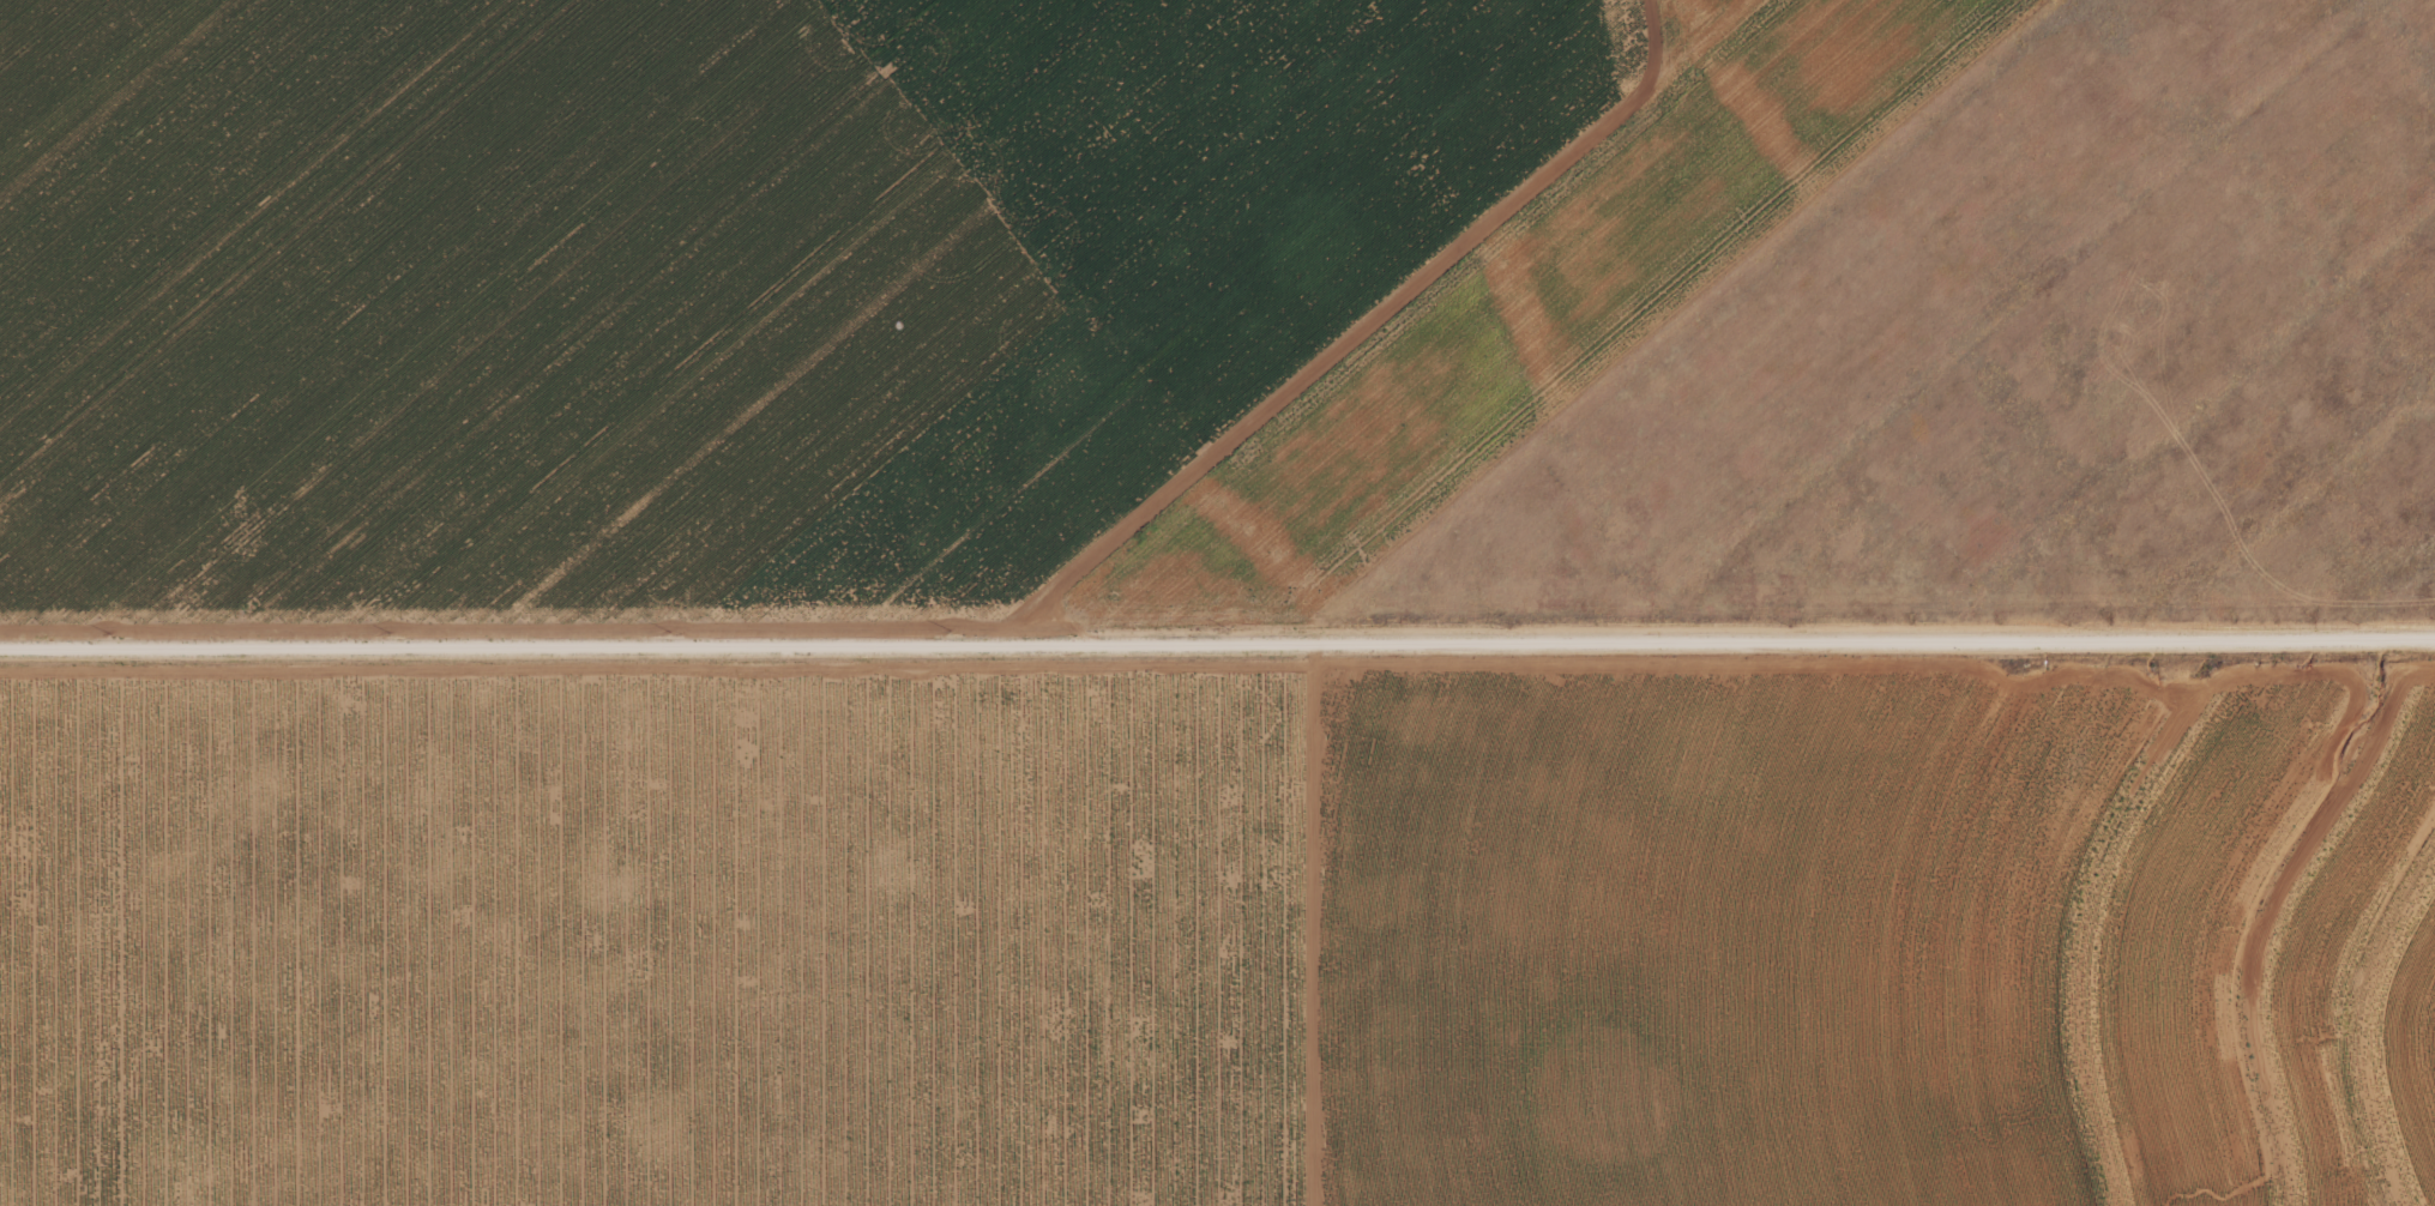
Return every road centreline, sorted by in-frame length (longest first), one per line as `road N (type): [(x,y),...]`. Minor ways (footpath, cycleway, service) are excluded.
road 1 (residential): [(0,652),(2434,646)]

